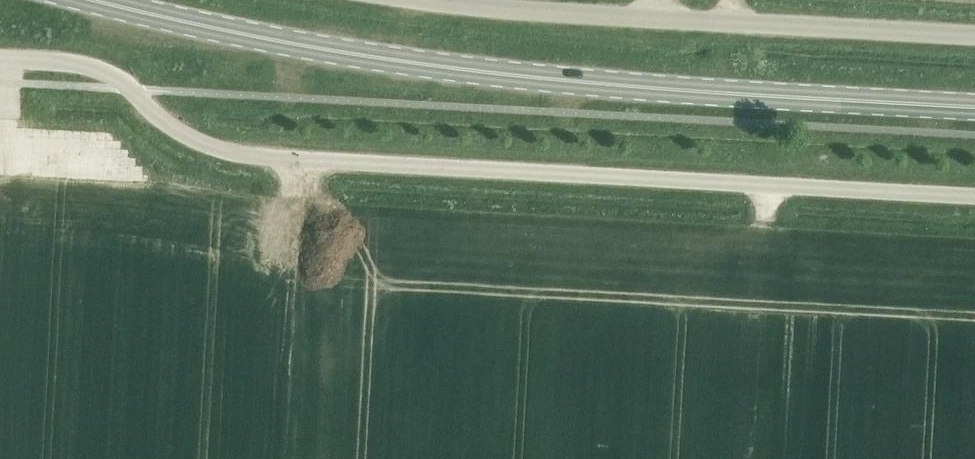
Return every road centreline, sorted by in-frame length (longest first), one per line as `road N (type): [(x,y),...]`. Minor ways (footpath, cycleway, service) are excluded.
road 1 (unclassified): [(974,196),(246,156),(173,129),(117,76),(76,63),(0,59)]
road 2 (primary): [(974,107),(454,68),(89,0)]
road 3 (unclassified): [(974,35),(433,0)]

